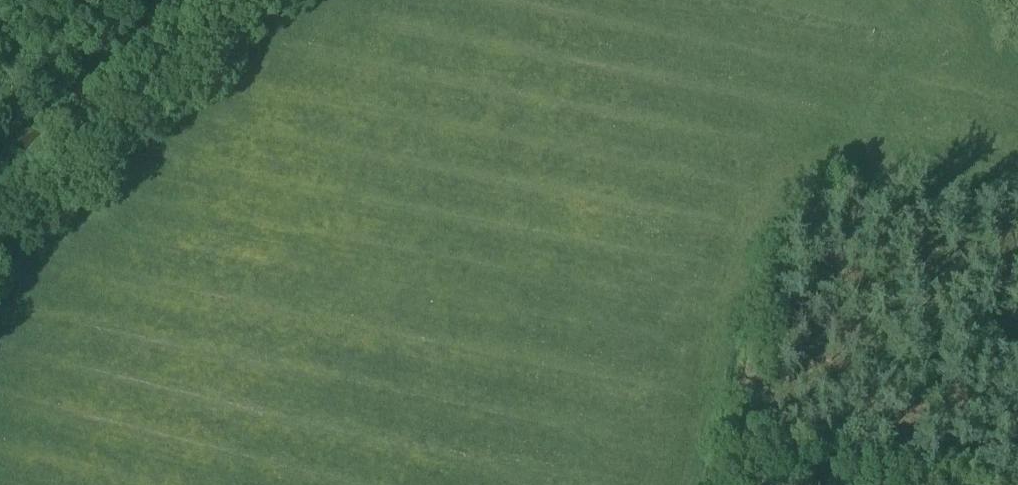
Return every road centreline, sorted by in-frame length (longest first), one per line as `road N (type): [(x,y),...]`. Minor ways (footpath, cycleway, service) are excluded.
road 1 (track): [(0,234),(256,0)]

